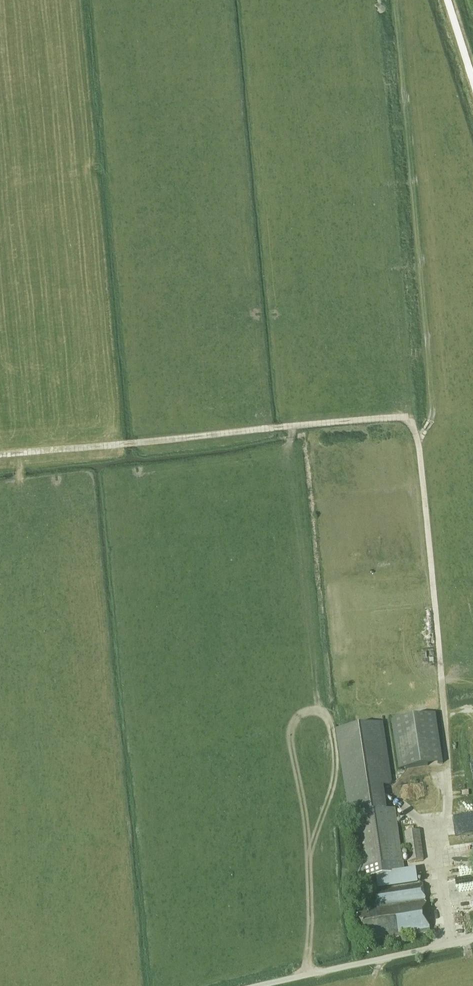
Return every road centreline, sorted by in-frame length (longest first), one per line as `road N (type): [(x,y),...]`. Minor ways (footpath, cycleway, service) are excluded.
road 1 (unclassified): [(262,985),(472,939)]

